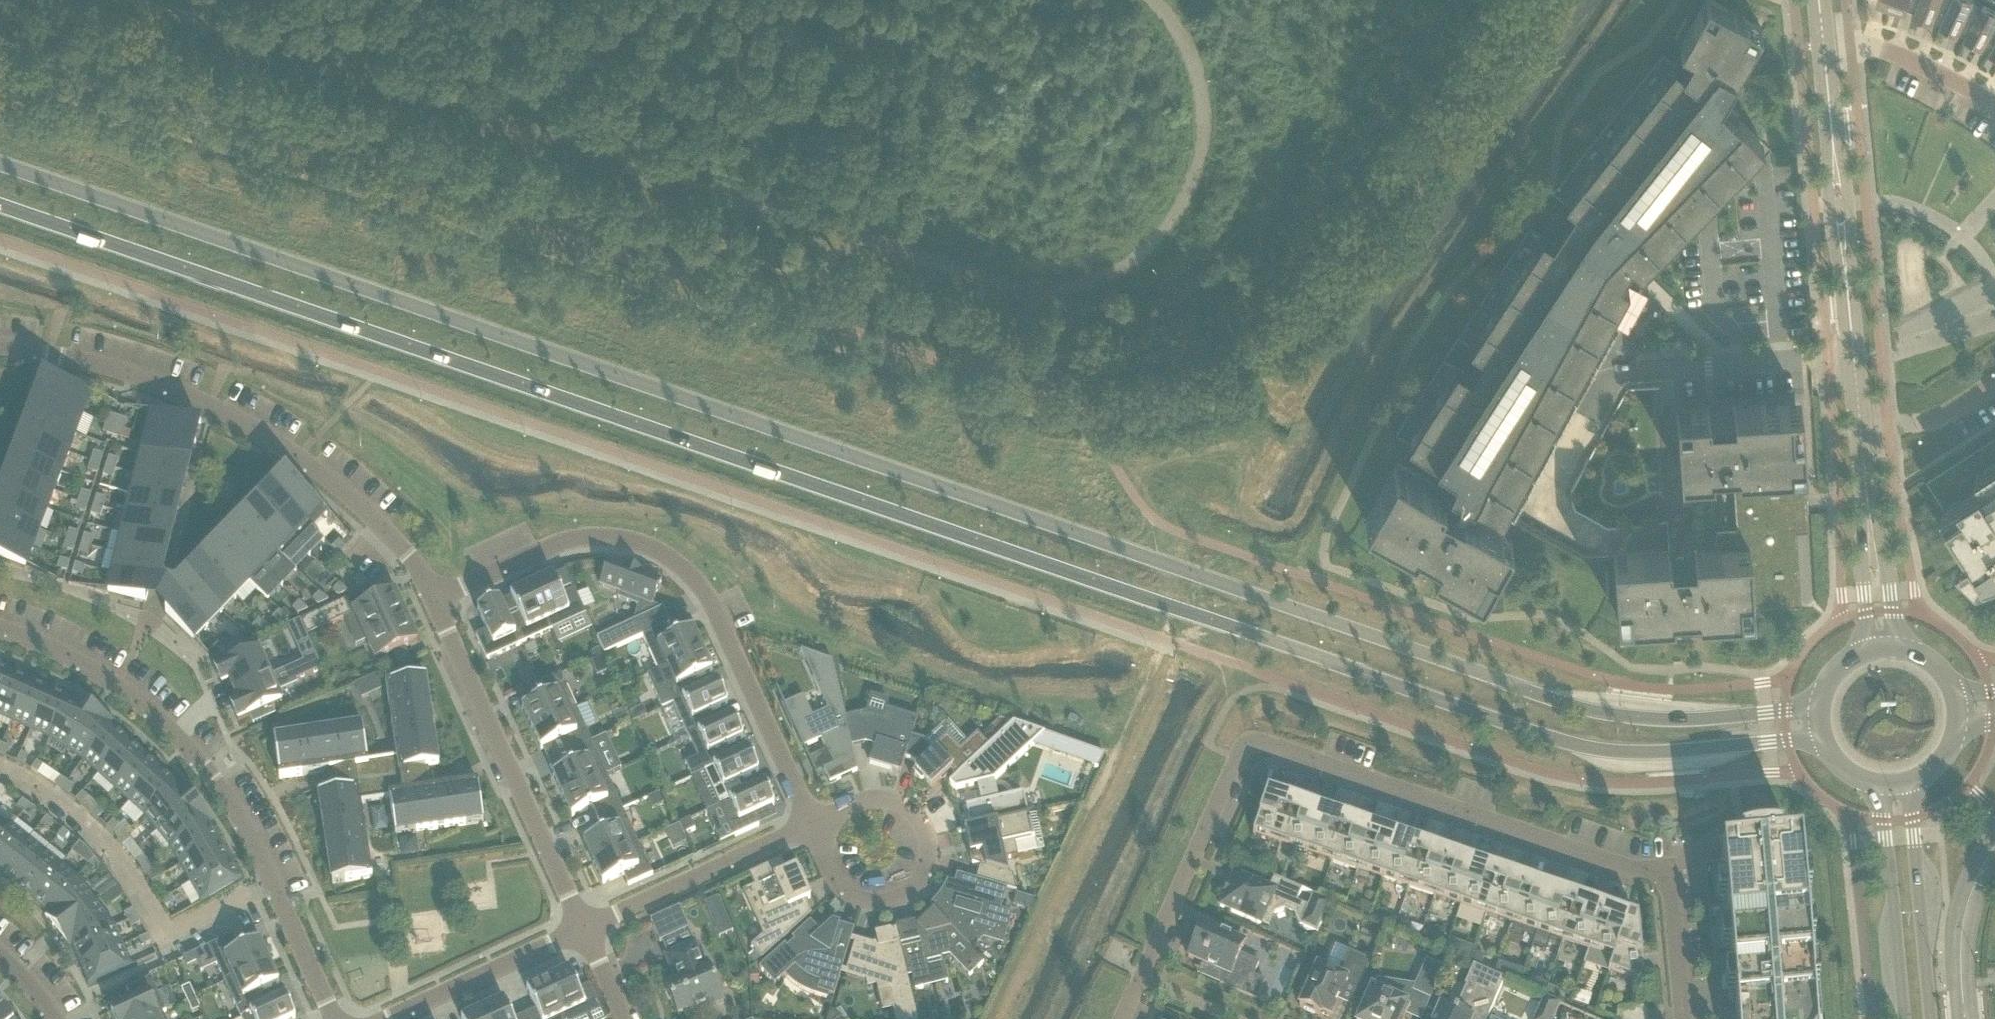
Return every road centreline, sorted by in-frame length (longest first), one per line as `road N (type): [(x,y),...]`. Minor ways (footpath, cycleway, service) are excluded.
road 1 (secondary): [(0,210),(1589,750),(1823,741)]
road 2 (secondary): [(1820,708),(1638,718),(1567,703),(0,169)]
road 3 (unclassified): [(1140,0),(1182,49),(1174,191),(1148,240),(1109,271),(1055,289),(1017,288),(119,0)]
road 4 (residential): [(1141,977),(1235,760),(1253,742),(1665,884),(1679,1018)]
road 5 (residential): [(810,828),(704,594),(671,560),(631,543),(584,541),(436,602)]
road 6 (residential): [(0,629),(77,662),(154,713),(242,824),(335,1018)]
road 7 (residential): [(436,602),(406,557),(346,497),(249,424),(130,375),(0,349)]
road 8 (residential): [(1859,429),(1823,49)]
road 9 (residential): [(584,930),(436,602)]
road 10 (residential): [(810,828),(834,885),(850,897),(873,902),(900,894),(922,873),(929,847),(920,824),(897,808),(871,804),(840,816)]
road 11 (residential): [(584,930),(810,828)]
road 12 (residential): [(1910,655),(1895,613),(1859,429)]
road 13 (tertiary): [(1930,1018),(1913,788)]
road 14 (residential): [(1859,429),(1861,658)]
road 15 (tertiary): [(1880,792),(1899,1018)]
road 16 (residential): [(387,1018),(584,930)]
road 17 (residential): [(1994,110),(1879,51),(1823,49)]
road 18 (residential): [(1859,429),(1932,425),(1994,384)]

